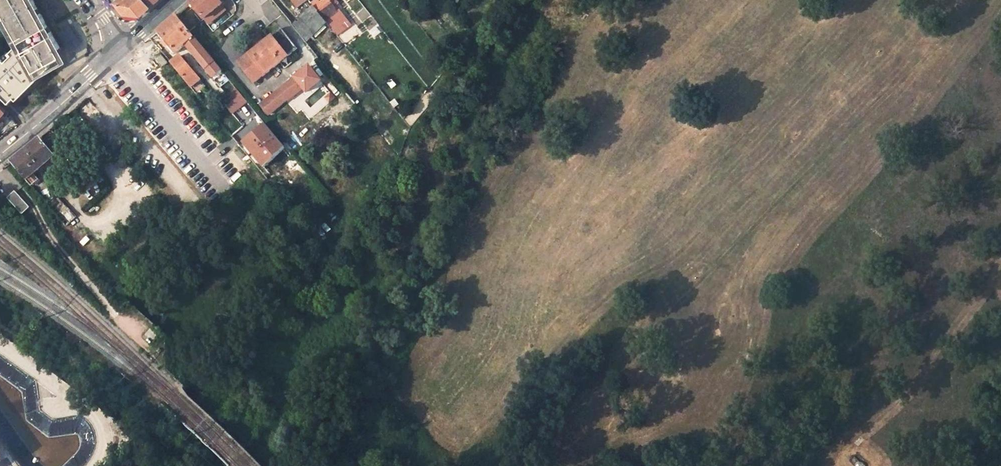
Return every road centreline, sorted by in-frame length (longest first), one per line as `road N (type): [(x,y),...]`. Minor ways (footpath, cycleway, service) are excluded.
road 1 (track): [(532,465),(653,325),(986,0)]
road 2 (track): [(1000,270),(893,411),(845,447)]
road 3 (tertiary): [(0,155),(123,47)]
road 4 (track): [(84,84),(195,204)]

